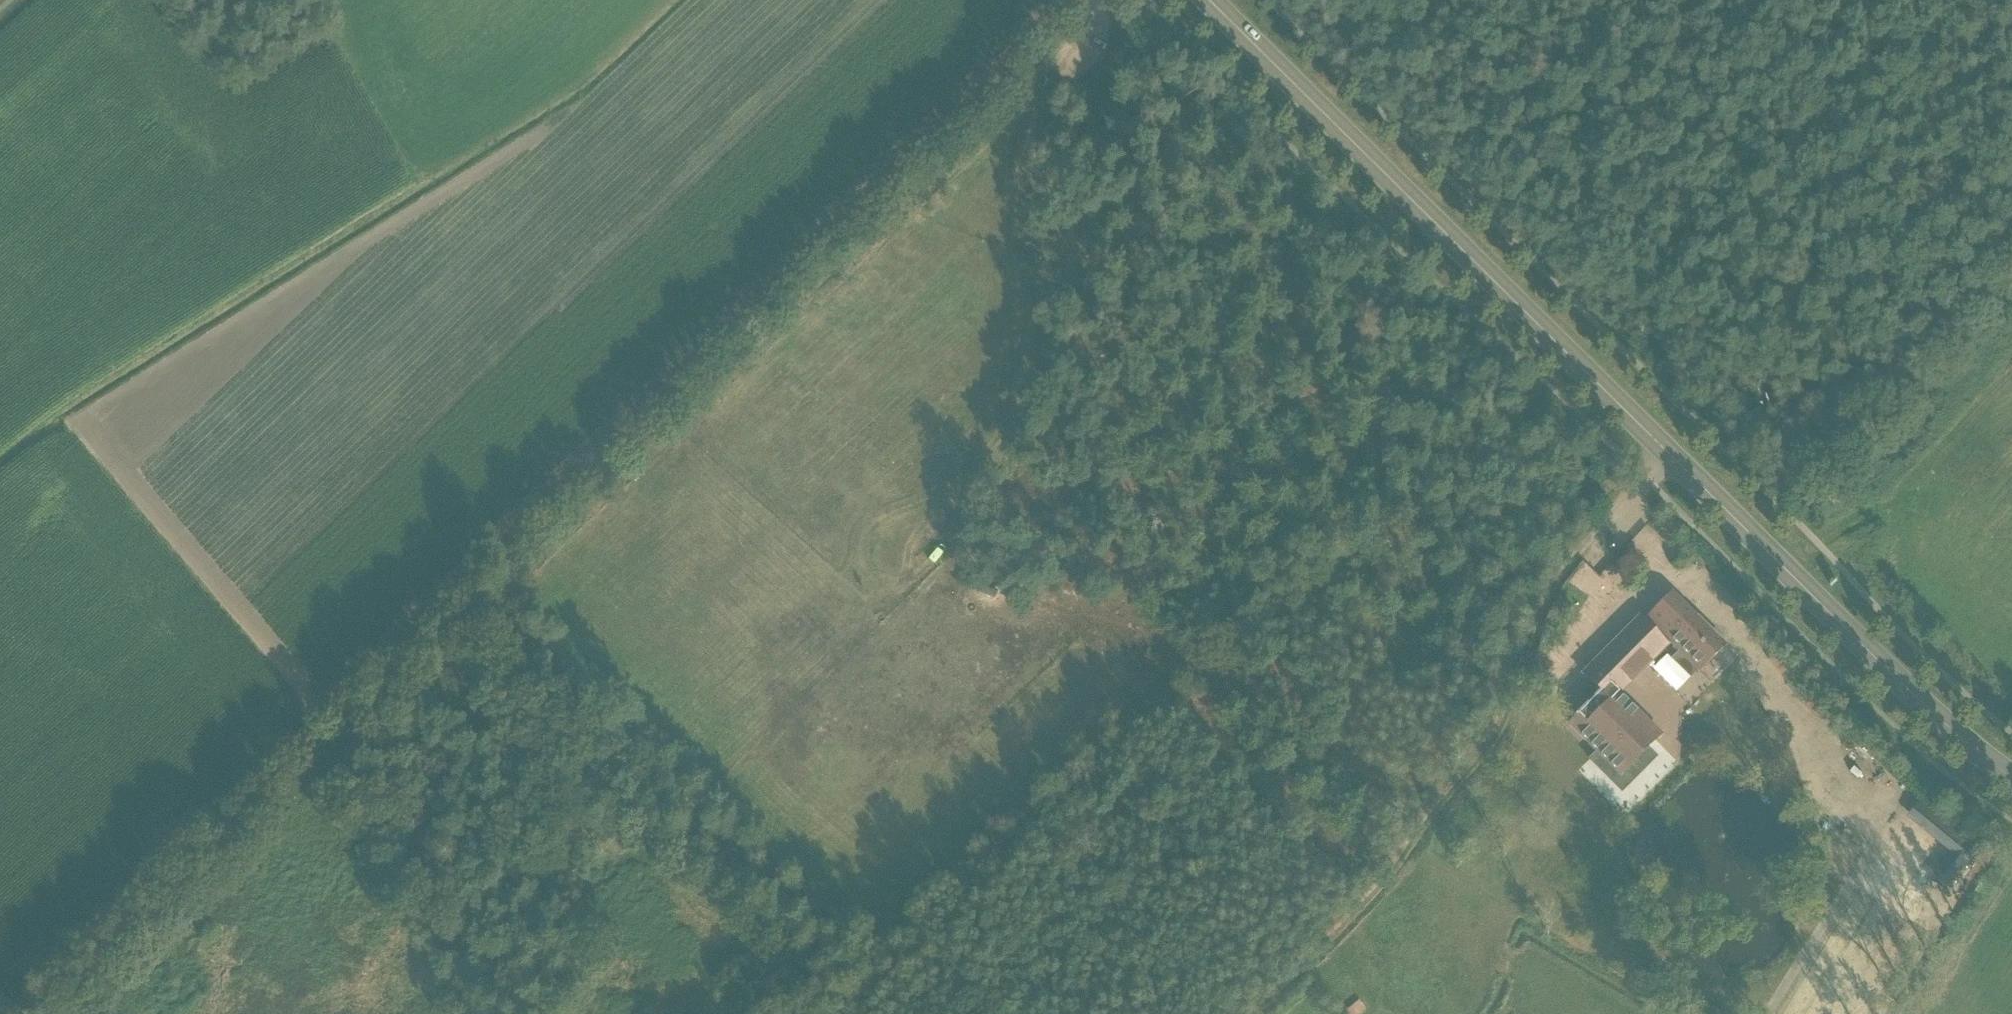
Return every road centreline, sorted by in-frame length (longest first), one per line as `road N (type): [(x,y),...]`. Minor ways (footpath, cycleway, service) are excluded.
road 1 (secondary): [(2011,779),(1895,680),(1206,0)]

